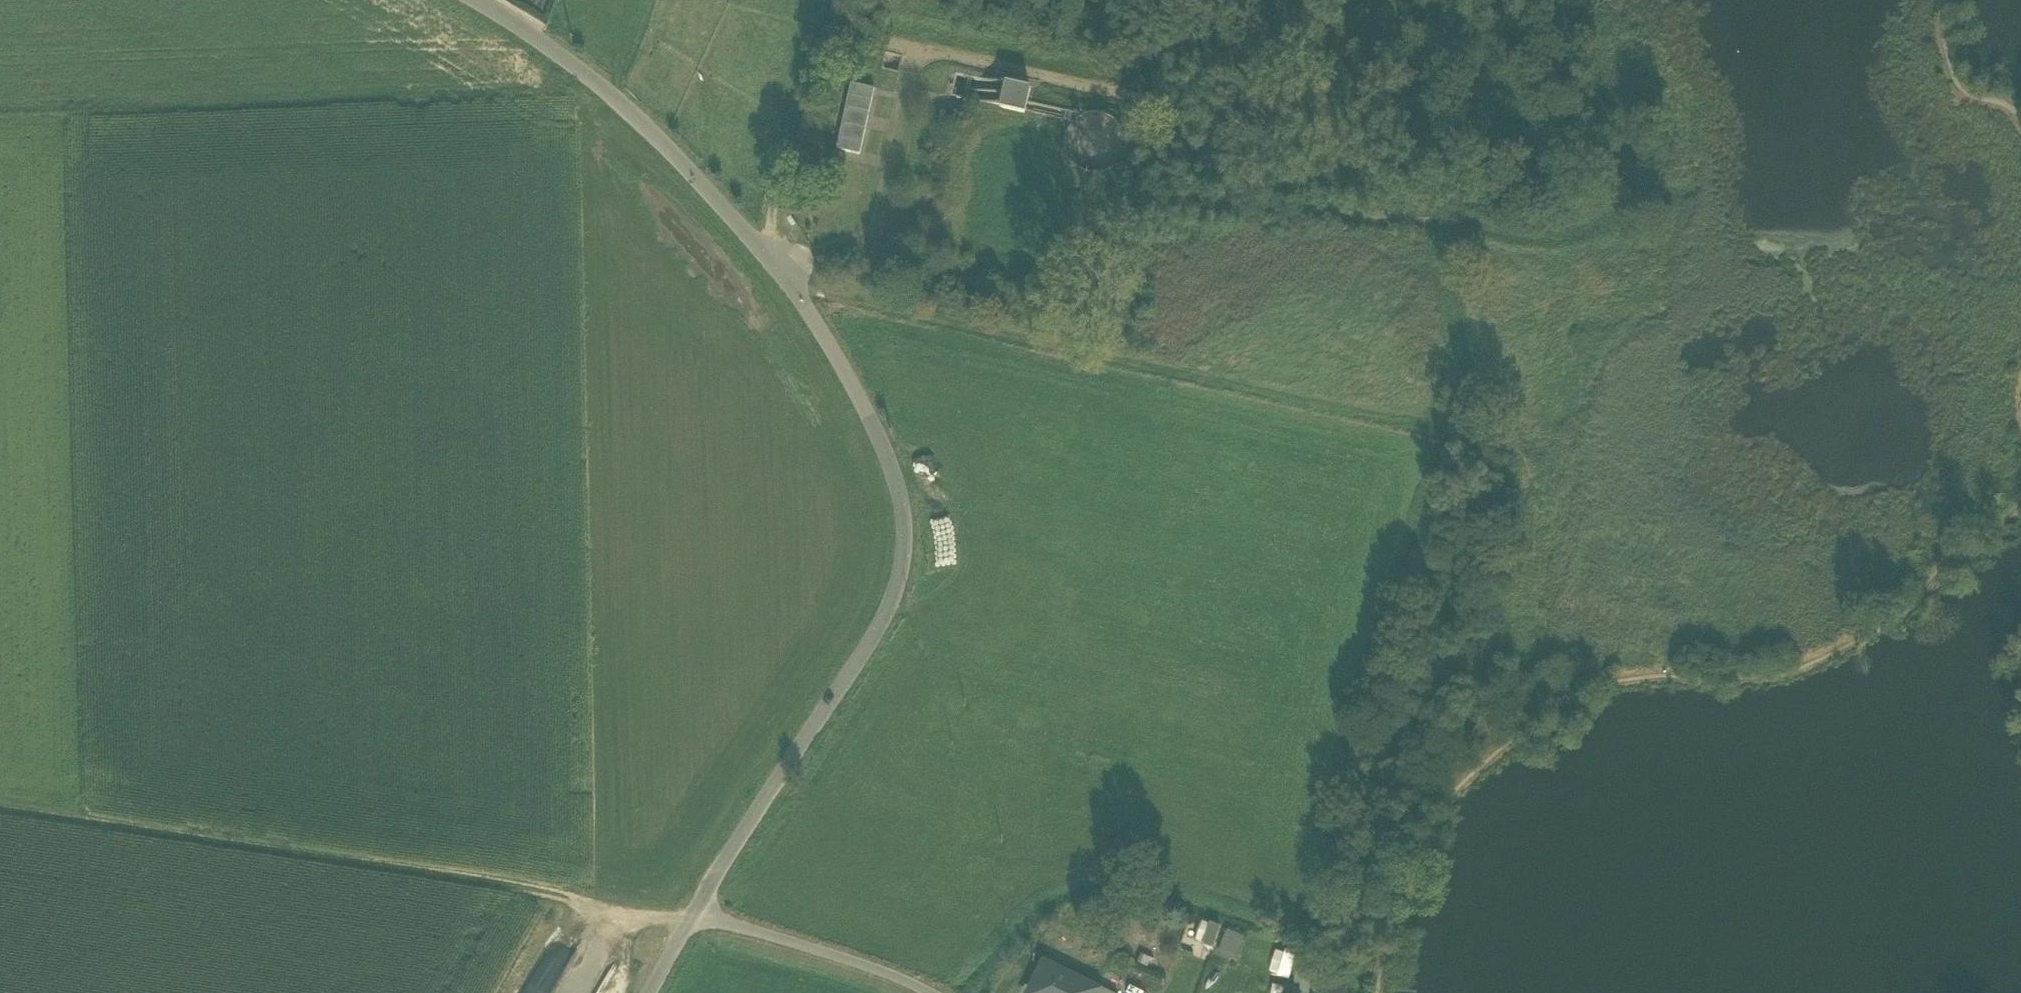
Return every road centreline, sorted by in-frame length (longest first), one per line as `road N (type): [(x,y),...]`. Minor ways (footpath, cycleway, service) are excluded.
road 1 (unclassified): [(550,48),(638,118),(758,245),(836,355),(900,476),(906,546),(883,619),(649,992)]
road 2 (track): [(0,813),(695,916)]
road 3 (track): [(836,0),(758,245)]

